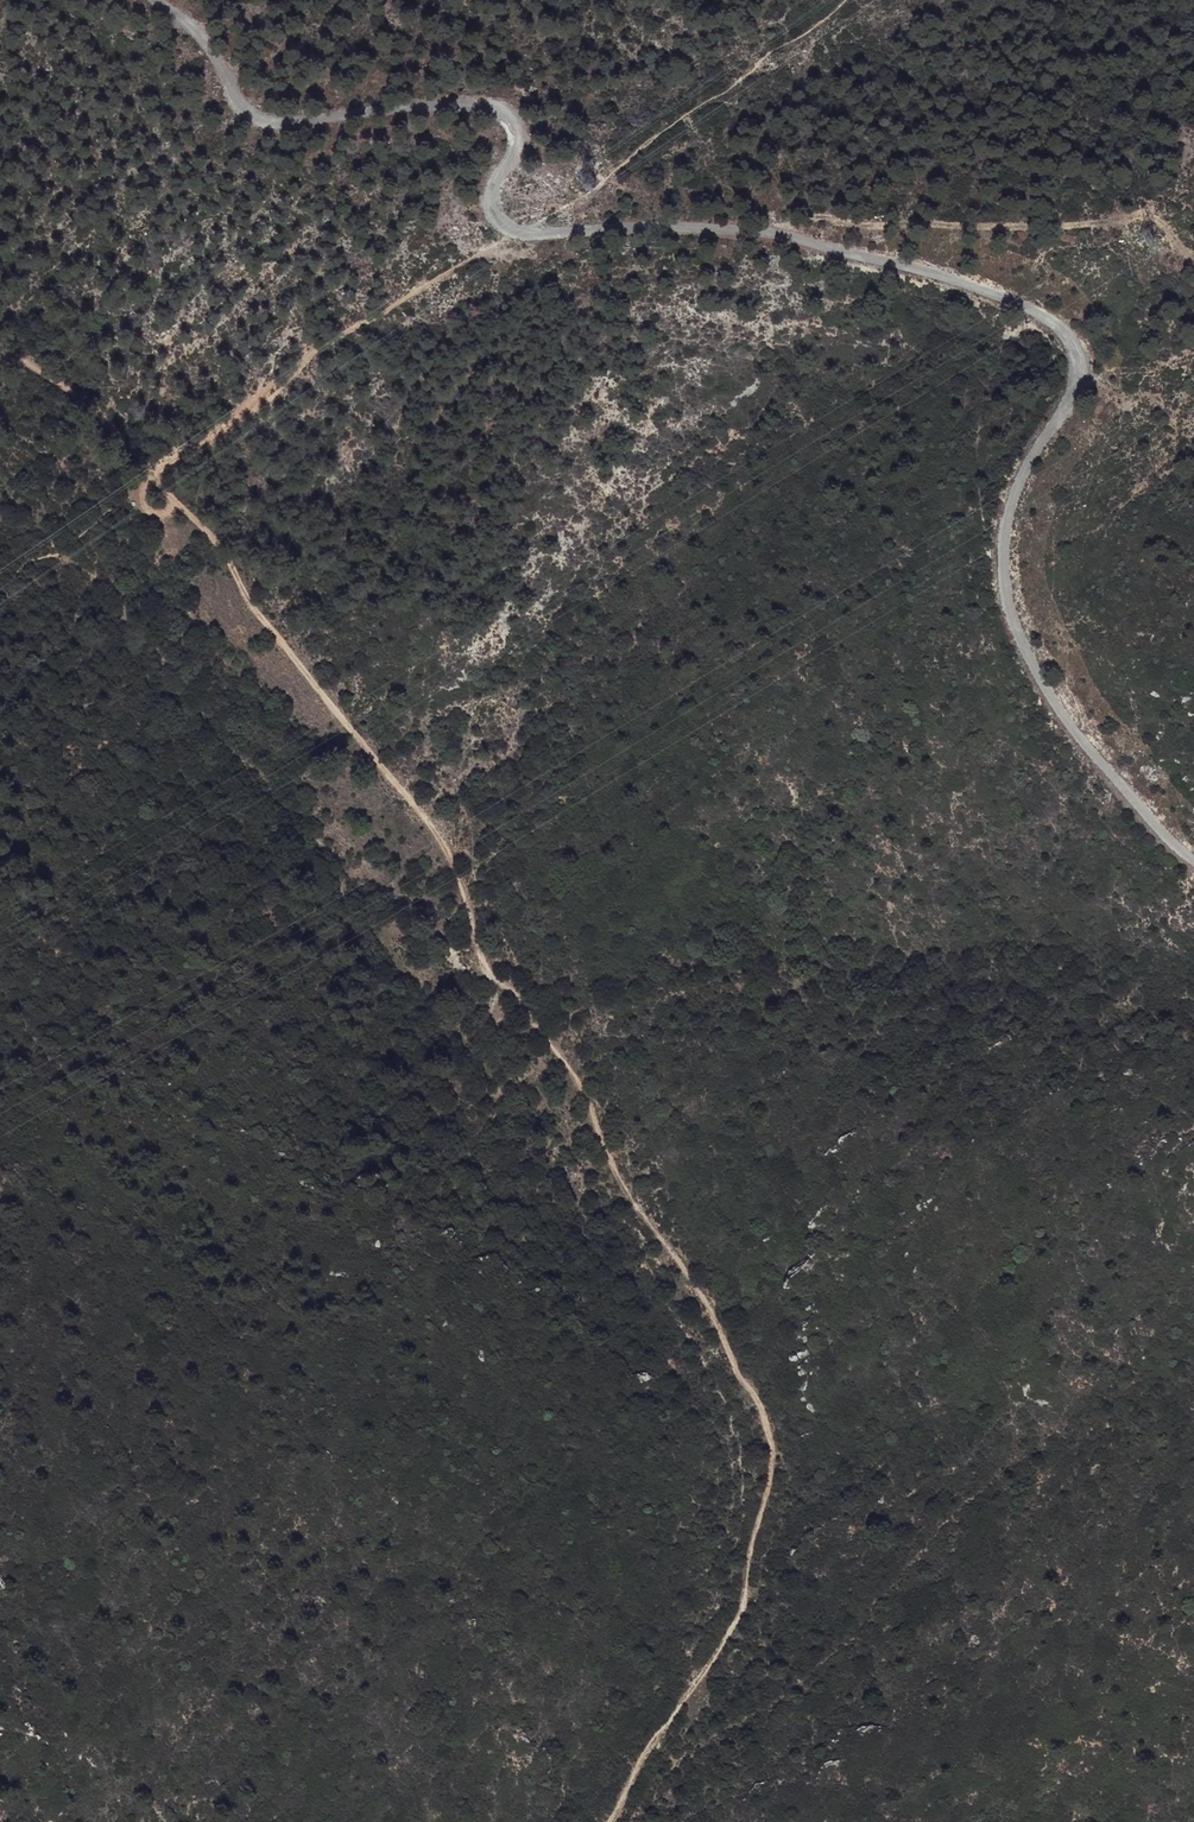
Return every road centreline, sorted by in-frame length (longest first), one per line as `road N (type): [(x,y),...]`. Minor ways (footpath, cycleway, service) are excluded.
road 1 (unclassified): [(155,0),(209,50),(269,126),(485,105),(511,120),(521,135),(494,199),(496,221),(532,236),(731,227),(955,280),(1052,321),(1075,342),(1080,375),(1013,498),(1004,553),(1011,610),(1048,693),(1104,766),(1193,859)]

